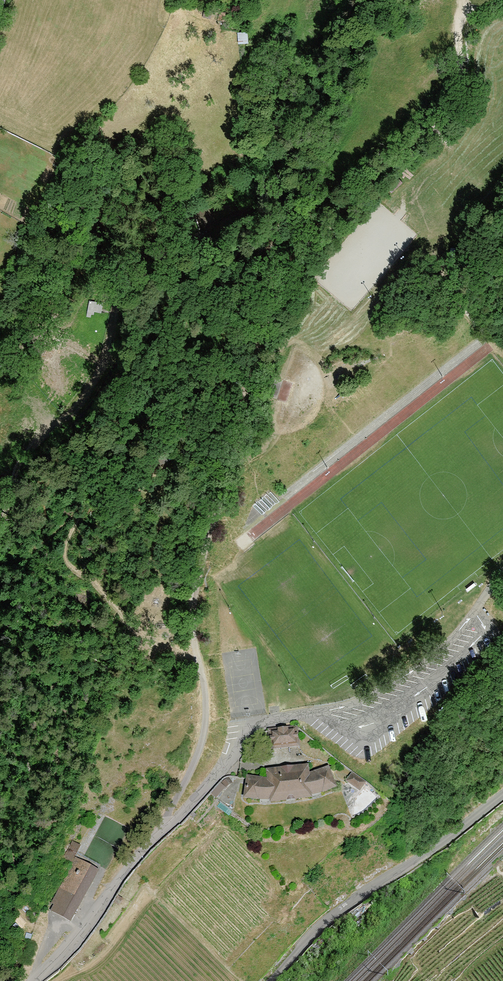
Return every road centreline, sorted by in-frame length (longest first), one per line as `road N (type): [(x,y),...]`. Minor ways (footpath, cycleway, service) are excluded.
road 1 (track): [(167,834),(208,734),(196,627),(202,564),(231,488),(255,352),(277,305),(356,191),(441,120),(458,90),(458,28)]
road 2 (residential): [(37,980),(74,949),(119,884),(228,764),(253,722),(390,692),(432,660),(502,579)]
road 3 (track): [(0,494),(5,475),(55,428),(132,276),(257,200),(278,118)]
road 4 (tertiary): [(502,795),(335,915),(273,980)]

